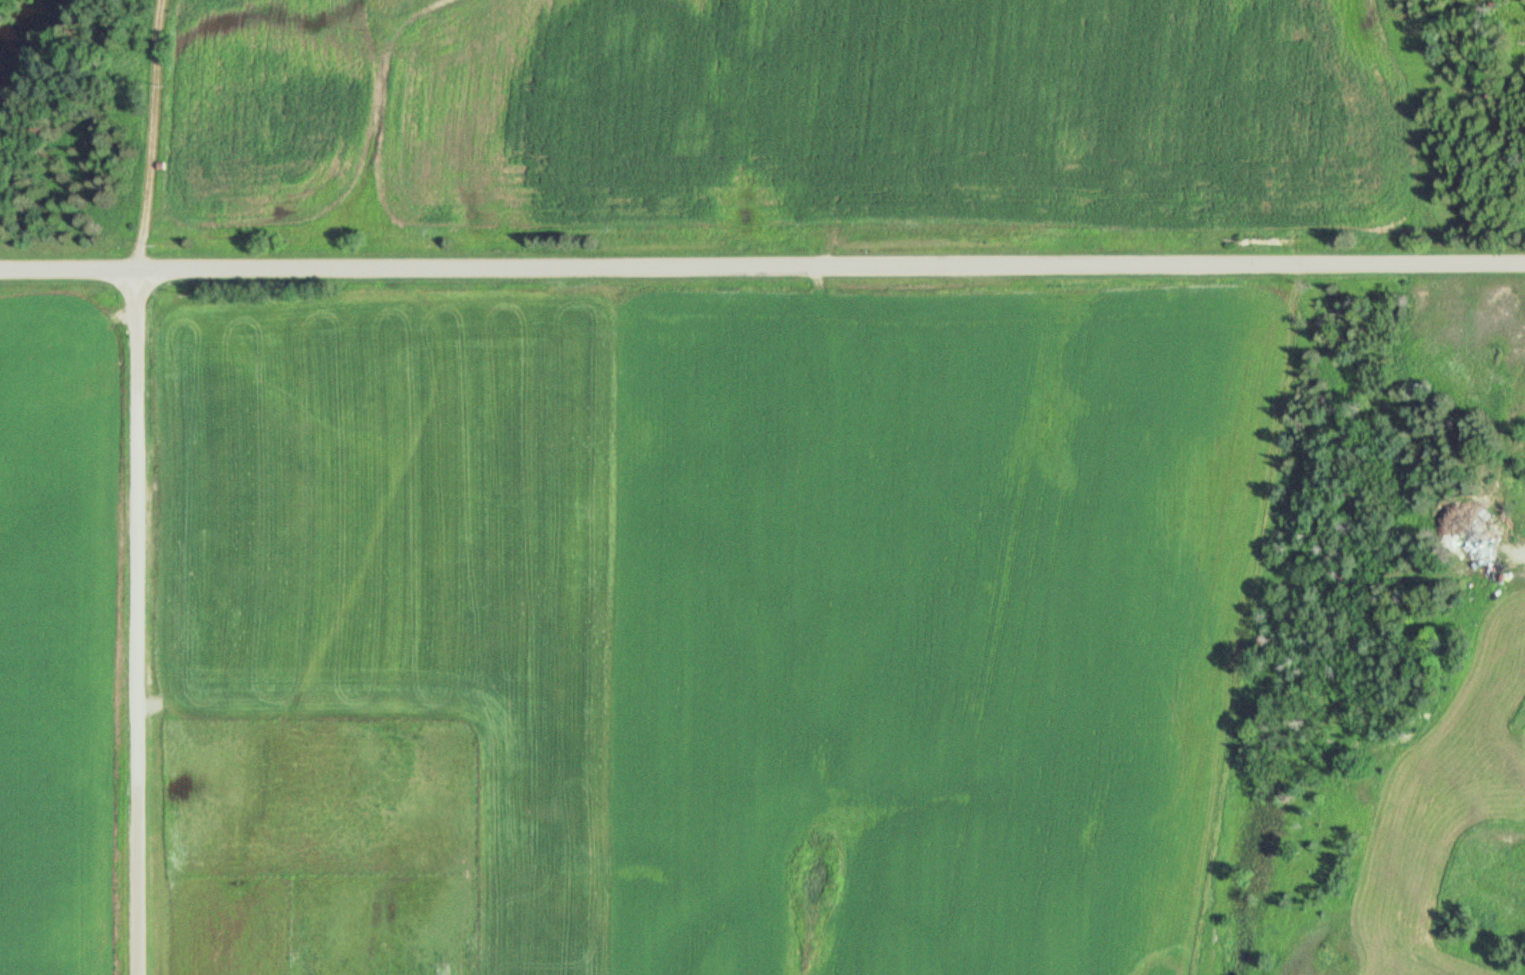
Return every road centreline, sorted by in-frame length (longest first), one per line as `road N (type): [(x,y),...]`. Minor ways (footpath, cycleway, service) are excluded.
road 1 (residential): [(1524,264),(0,271)]
road 2 (residential): [(133,974),(135,272)]

